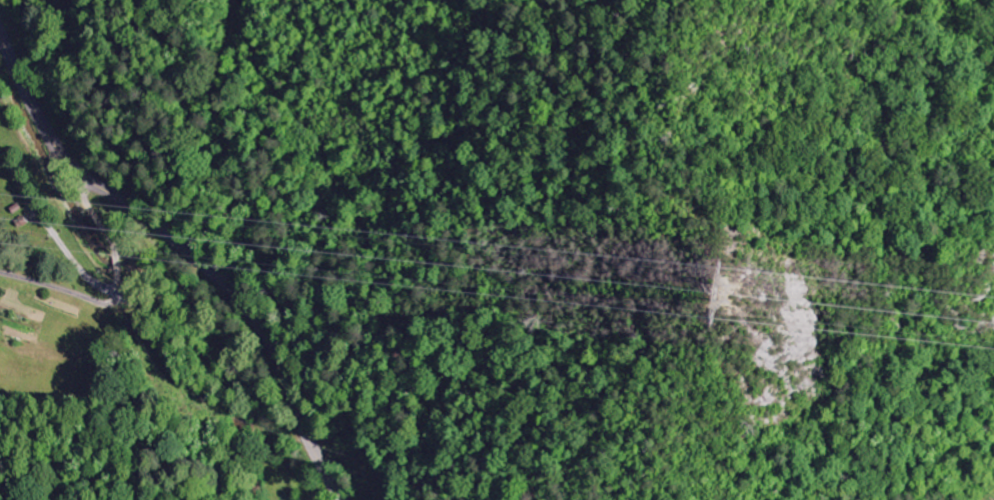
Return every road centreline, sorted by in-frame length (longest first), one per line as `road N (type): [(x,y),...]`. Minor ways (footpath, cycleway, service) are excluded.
road 1 (tertiary): [(344,499),(262,322),(235,290),(68,156),(46,129),(0,34)]

